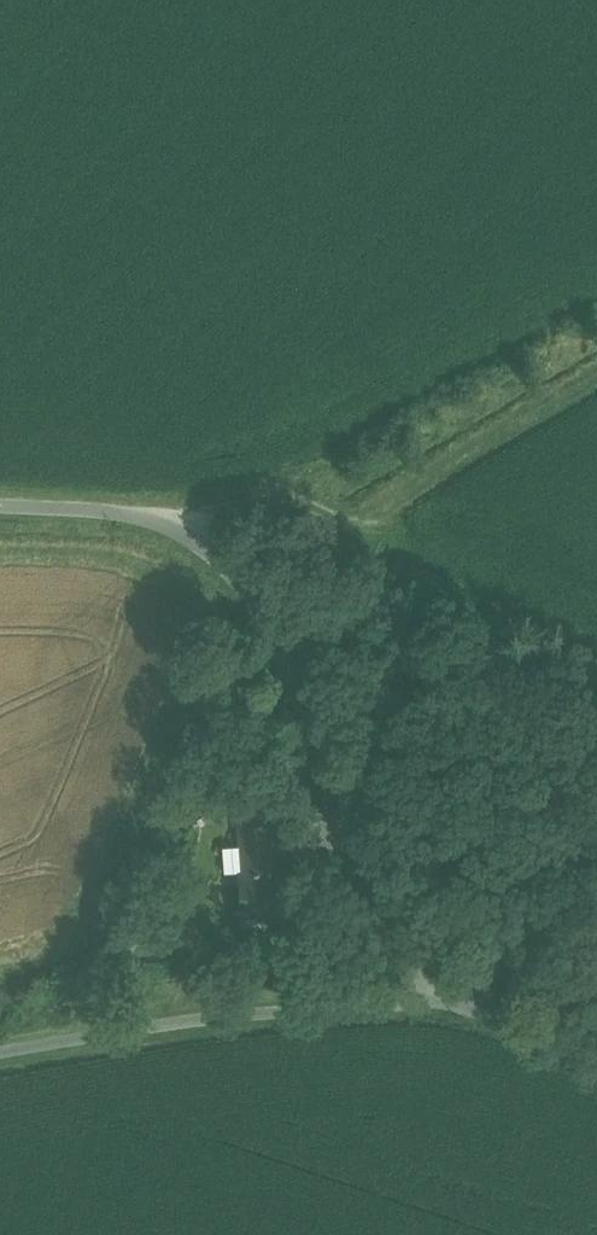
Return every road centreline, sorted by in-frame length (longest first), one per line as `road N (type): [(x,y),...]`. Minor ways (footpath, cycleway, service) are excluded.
road 1 (unclassified): [(596,1052),(450,1003),(422,968),(269,615),(220,557),(180,531),(133,517),(0,507)]
road 2 (track): [(450,1003),(224,1022),(0,1055)]
road 3 (track): [(596,674),(305,505),(280,498),(205,548)]

